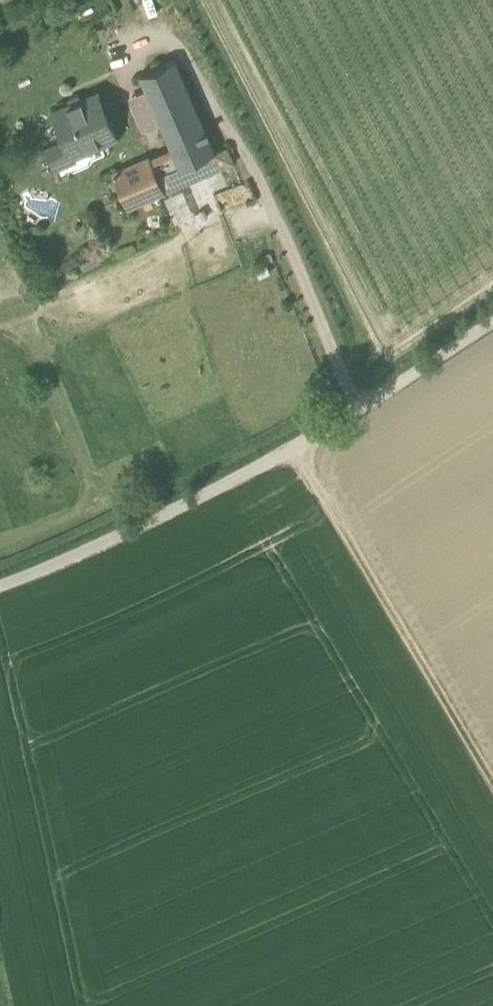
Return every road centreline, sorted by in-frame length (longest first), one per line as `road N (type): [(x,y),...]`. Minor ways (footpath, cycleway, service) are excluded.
road 1 (unclassified): [(370,402),(132,533),(0,588)]
road 2 (track): [(290,452),(492,787)]
road 3 (unclassified): [(216,93),(370,402)]
road 4 (unclassified): [(492,321),(370,402)]

